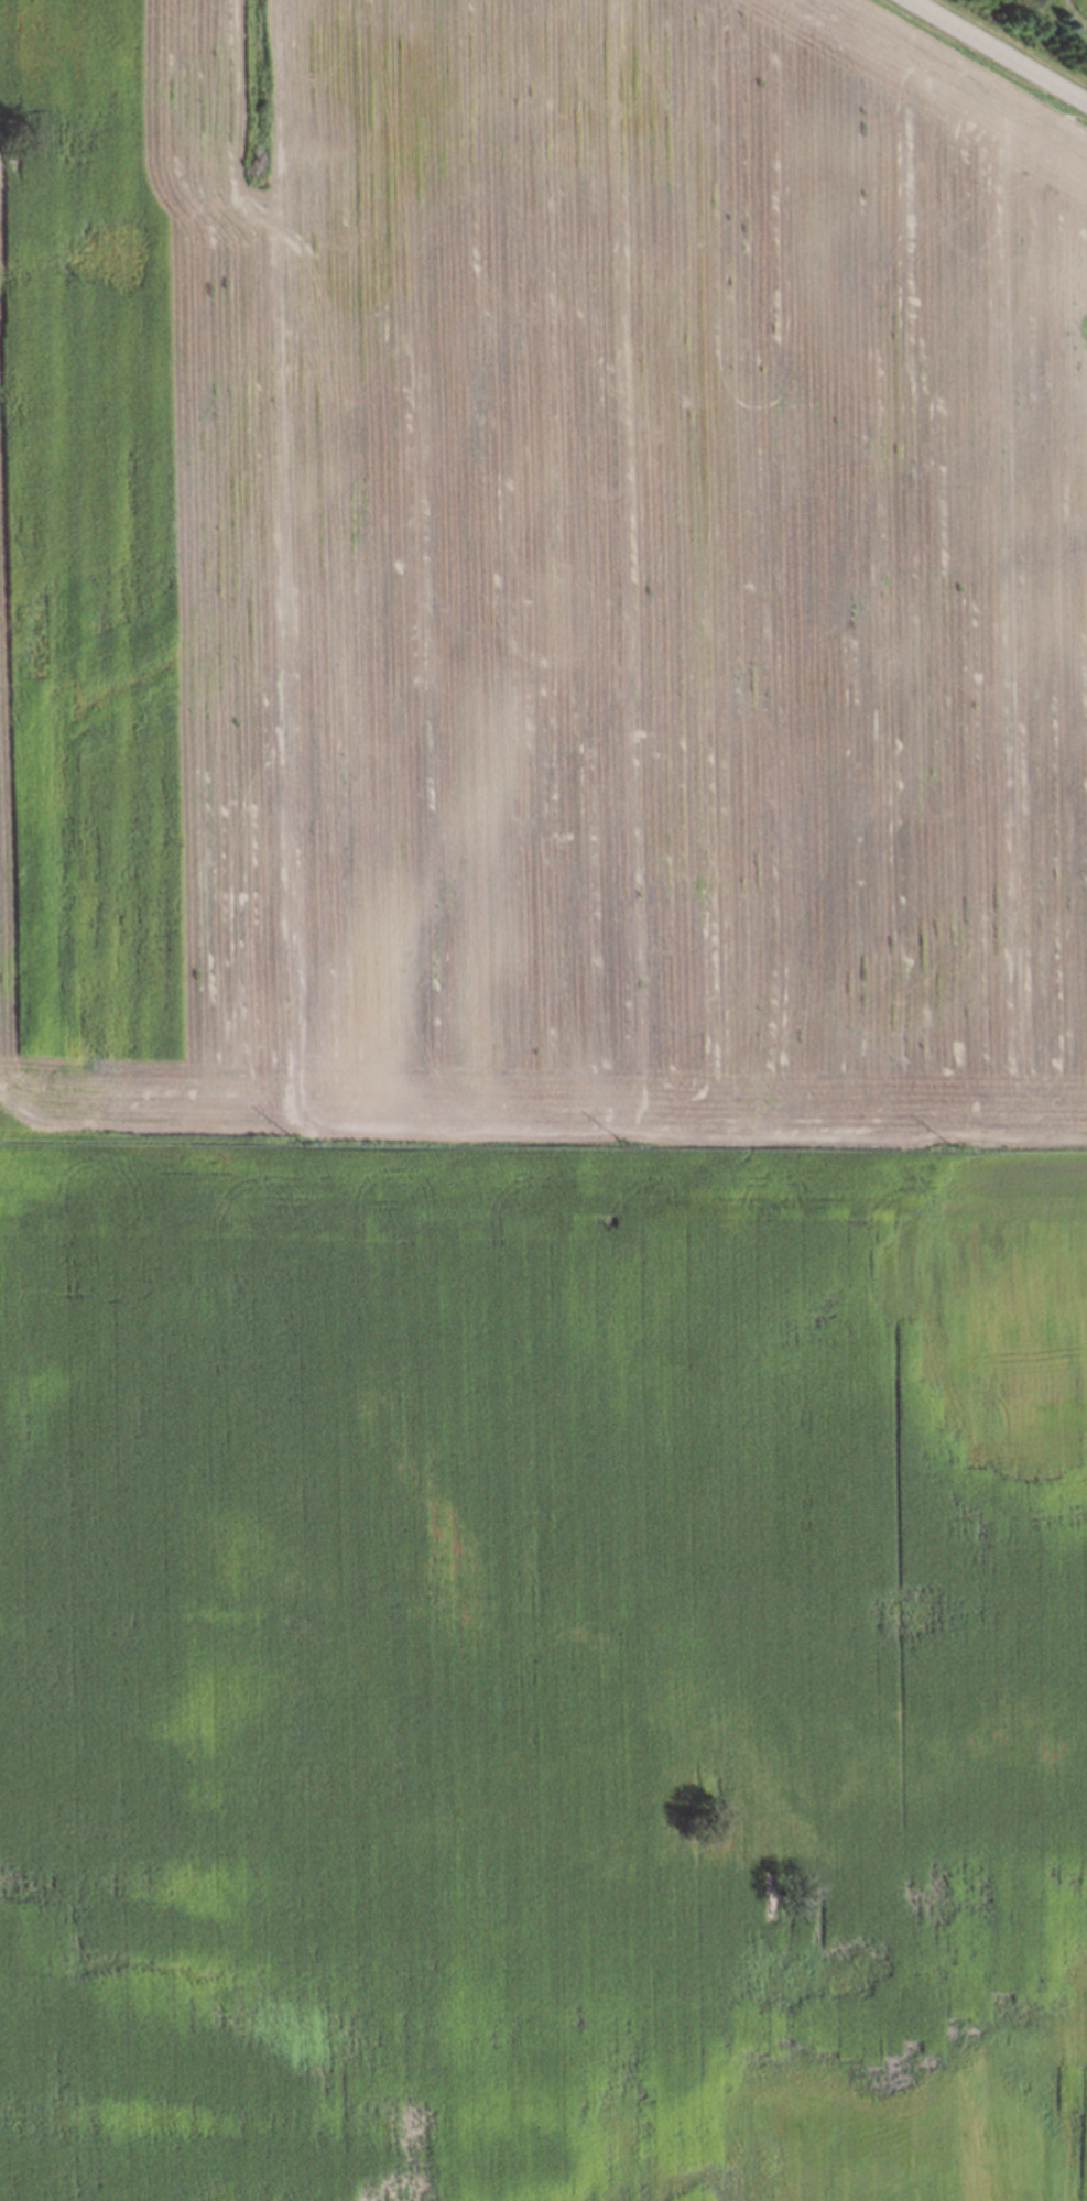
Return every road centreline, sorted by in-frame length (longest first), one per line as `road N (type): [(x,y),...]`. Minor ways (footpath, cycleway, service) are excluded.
road 1 (tertiary): [(907,0),(1086,103)]

